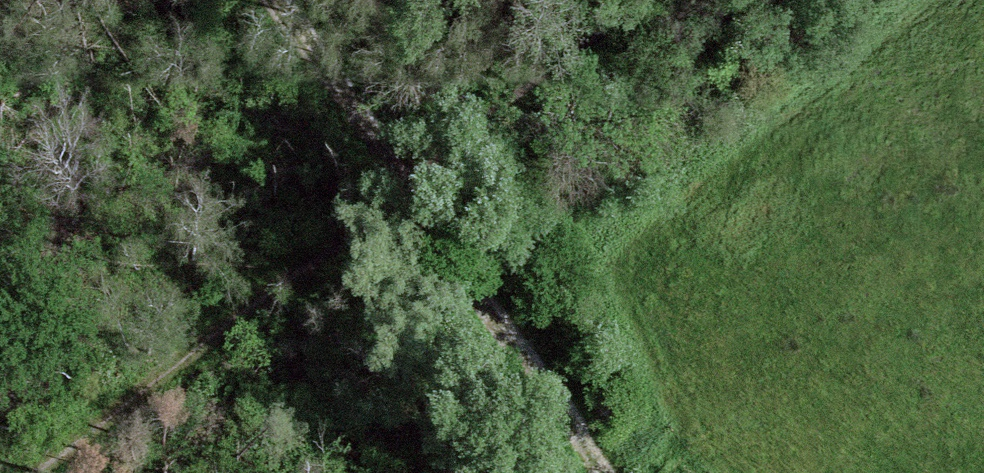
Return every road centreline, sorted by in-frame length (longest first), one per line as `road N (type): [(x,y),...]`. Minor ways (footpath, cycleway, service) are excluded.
road 1 (track): [(23,472),(642,0)]
road 2 (track): [(588,472),(475,313),(456,138)]

